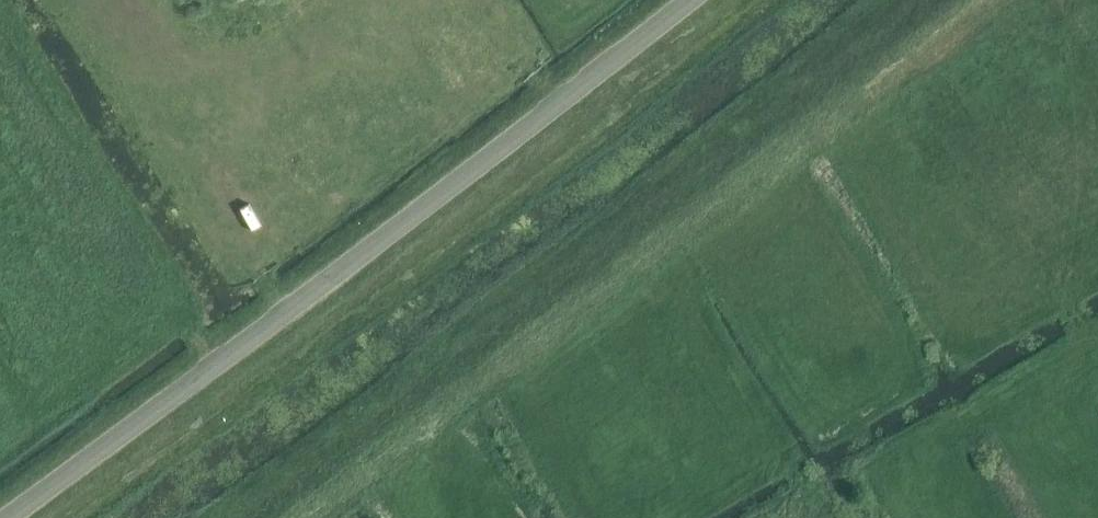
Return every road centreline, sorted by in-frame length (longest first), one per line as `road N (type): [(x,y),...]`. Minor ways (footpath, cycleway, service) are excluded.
road 1 (unclassified): [(689,0),(6,517)]
road 2 (track): [(959,0),(281,517)]

